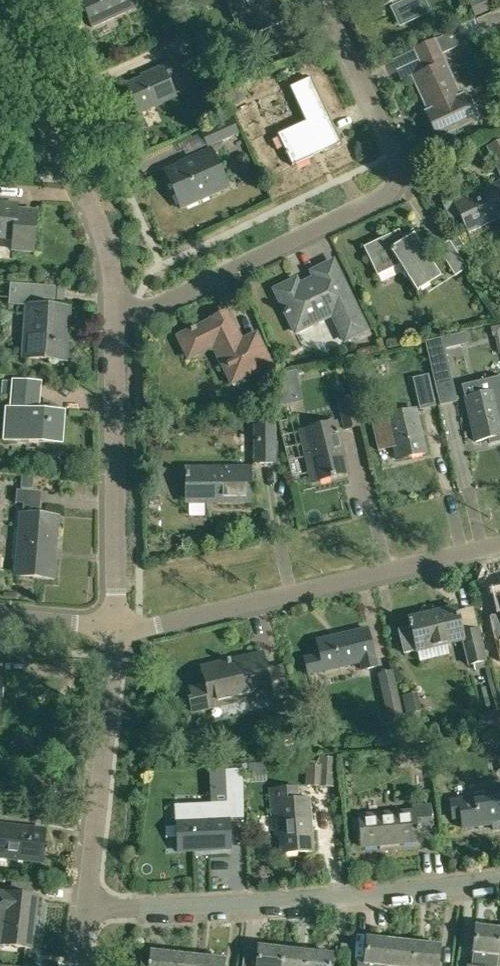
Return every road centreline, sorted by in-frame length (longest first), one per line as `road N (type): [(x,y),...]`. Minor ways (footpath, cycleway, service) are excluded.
road 1 (residential): [(114,325),(382,196),(395,178),(395,151),(326,0)]
road 2 (residential): [(87,907),(322,897),(499,878)]
road 3 (residential): [(116,627),(142,628),(499,543)]
road 4 (residential): [(116,627),(114,325)]
road 5 (residential): [(114,325),(105,235),(24,56)]
road 6 (residential): [(87,907),(116,627)]

